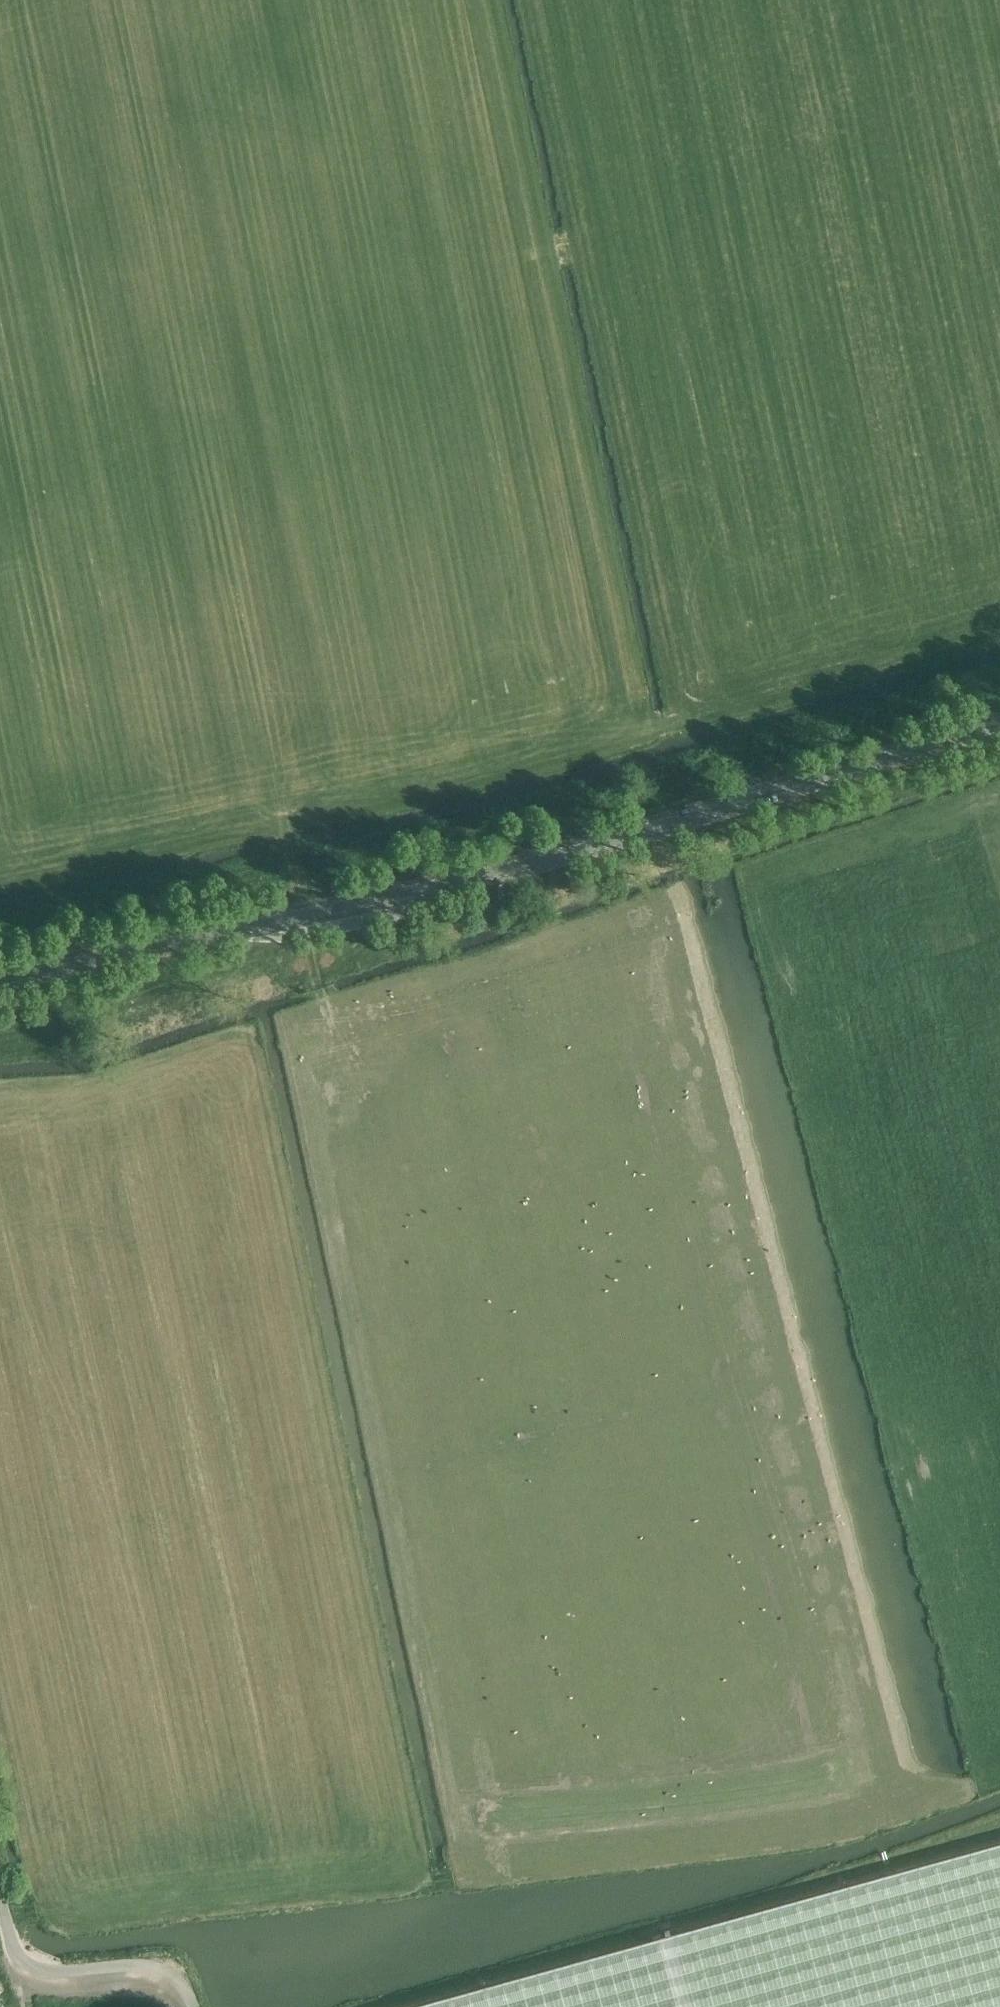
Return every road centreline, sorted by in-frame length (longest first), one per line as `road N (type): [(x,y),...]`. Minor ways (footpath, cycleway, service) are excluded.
road 1 (secondary): [(0,991),(510,867),(999,726)]
road 2 (unclassified): [(0,1896),(12,1944),(34,1969),(144,1967),(168,1975),(192,2006)]

